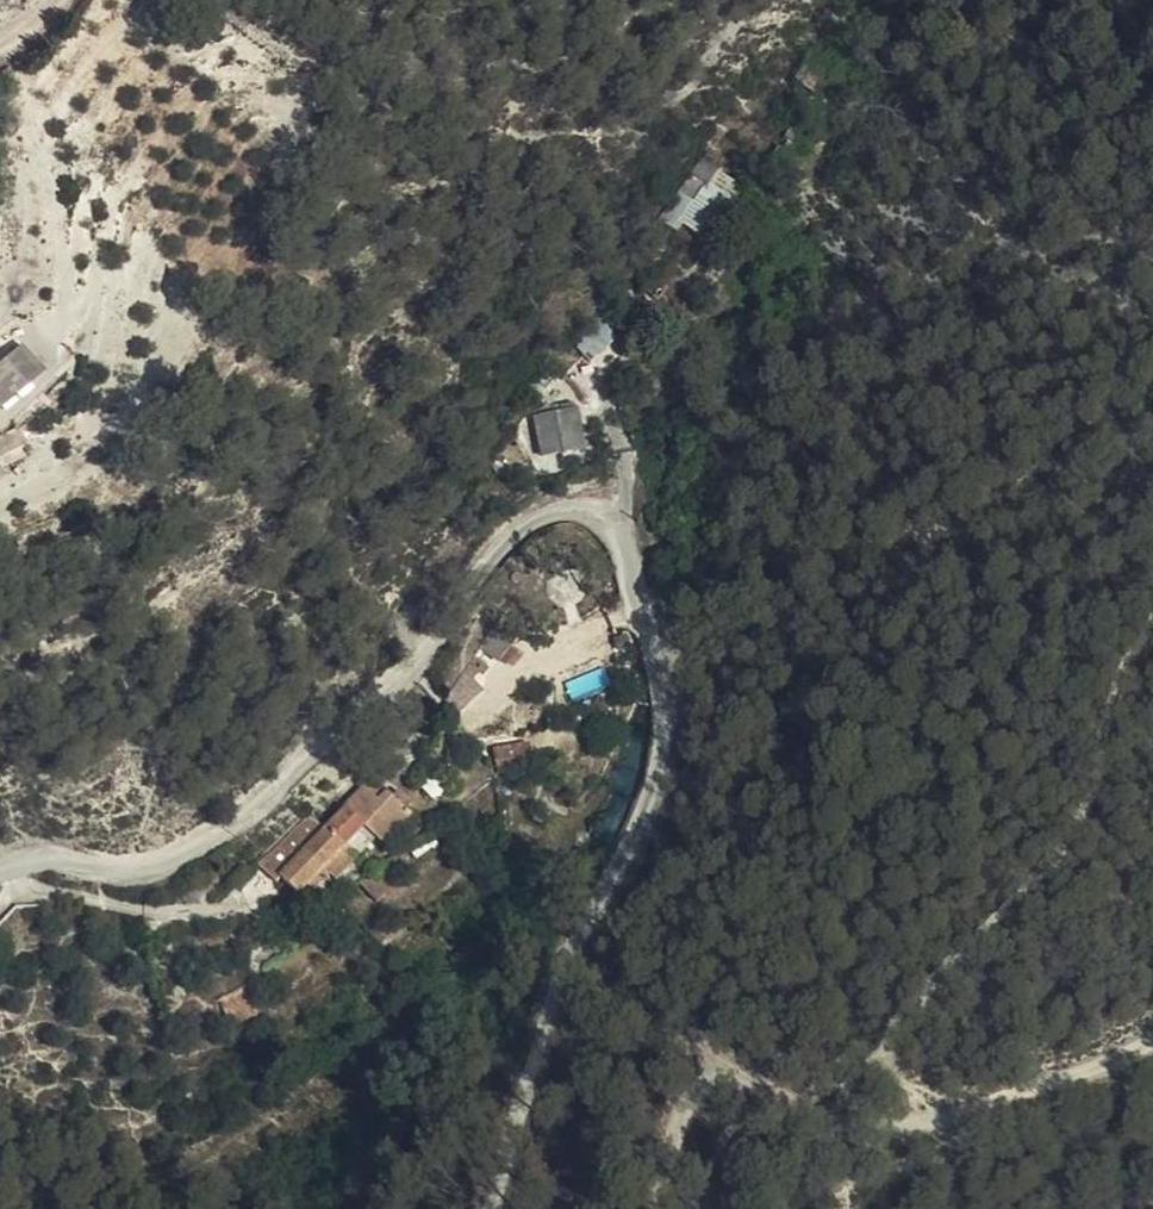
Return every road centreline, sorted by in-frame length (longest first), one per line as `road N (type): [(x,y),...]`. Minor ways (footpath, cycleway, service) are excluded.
road 1 (residential): [(484,1208),(524,1073),(659,759),(655,640),(639,576),(614,525),(574,511),(517,536),(399,683),(182,867),(116,876),(58,860),(0,872)]
road 2 (track): [(664,1208),(688,1089),(723,1072),(793,1093),(872,1069),(895,1073),(936,1121),(1012,1109),(1152,1039)]

